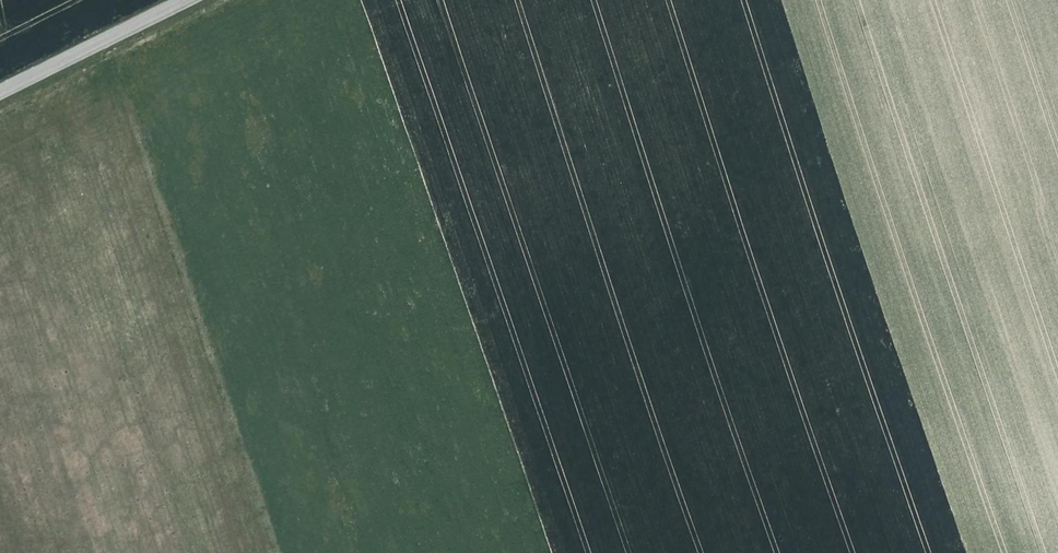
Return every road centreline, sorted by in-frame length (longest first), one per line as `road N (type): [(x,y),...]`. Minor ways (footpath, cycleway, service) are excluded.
road 1 (track): [(0,110),(223,0)]
road 2 (unclassified): [(0,88),(183,0)]

